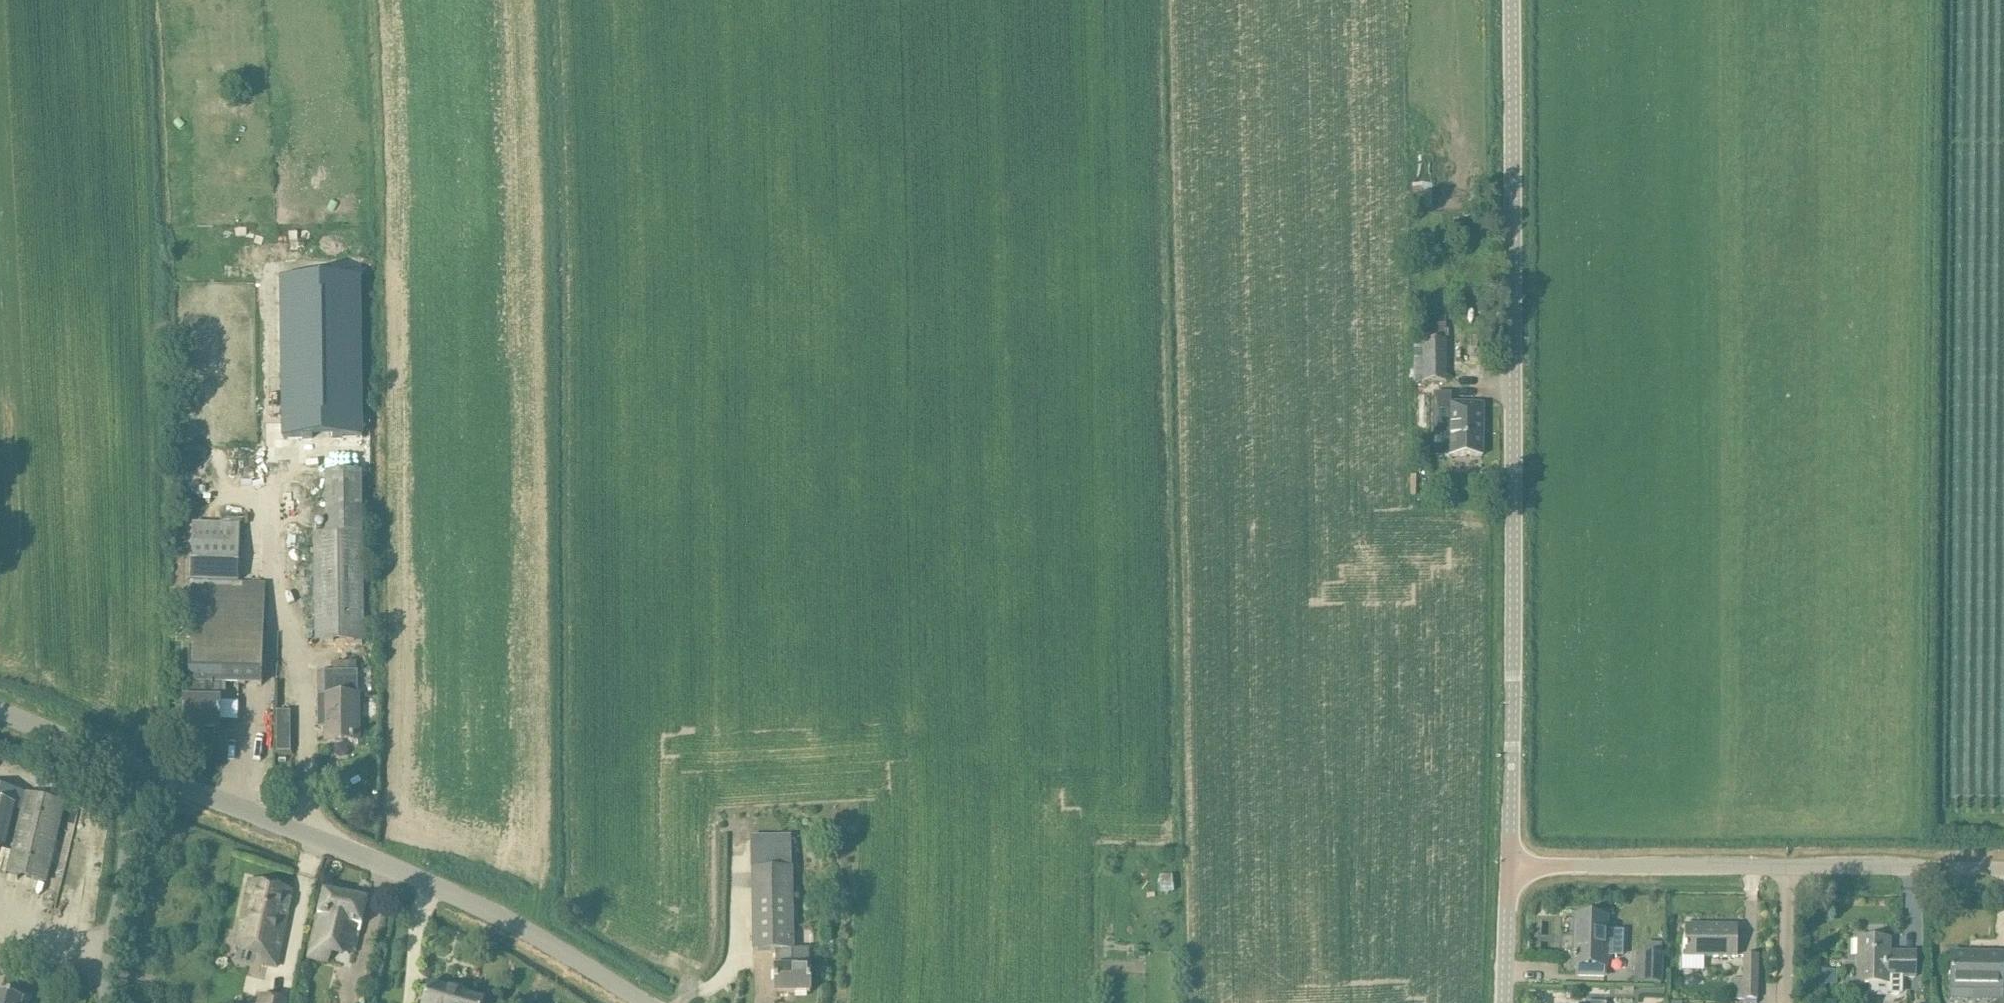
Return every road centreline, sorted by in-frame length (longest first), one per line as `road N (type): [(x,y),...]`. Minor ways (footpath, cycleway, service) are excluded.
road 1 (unclassified): [(1511,867),(1516,332),(1510,0)]
road 2 (unclassified): [(642,1002),(449,894),(134,768)]
road 3 (unclassified): [(1511,867),(1787,867)]
road 4 (unclassified): [(112,1002),(134,768)]
road 5 (unclassified): [(1787,867),(2003,868)]
road 6 (unclassified): [(134,768),(0,713)]
road 7 (unclassified): [(1507,1002),(1511,867)]
road 8 (residential): [(1784,1002),(1787,867)]

